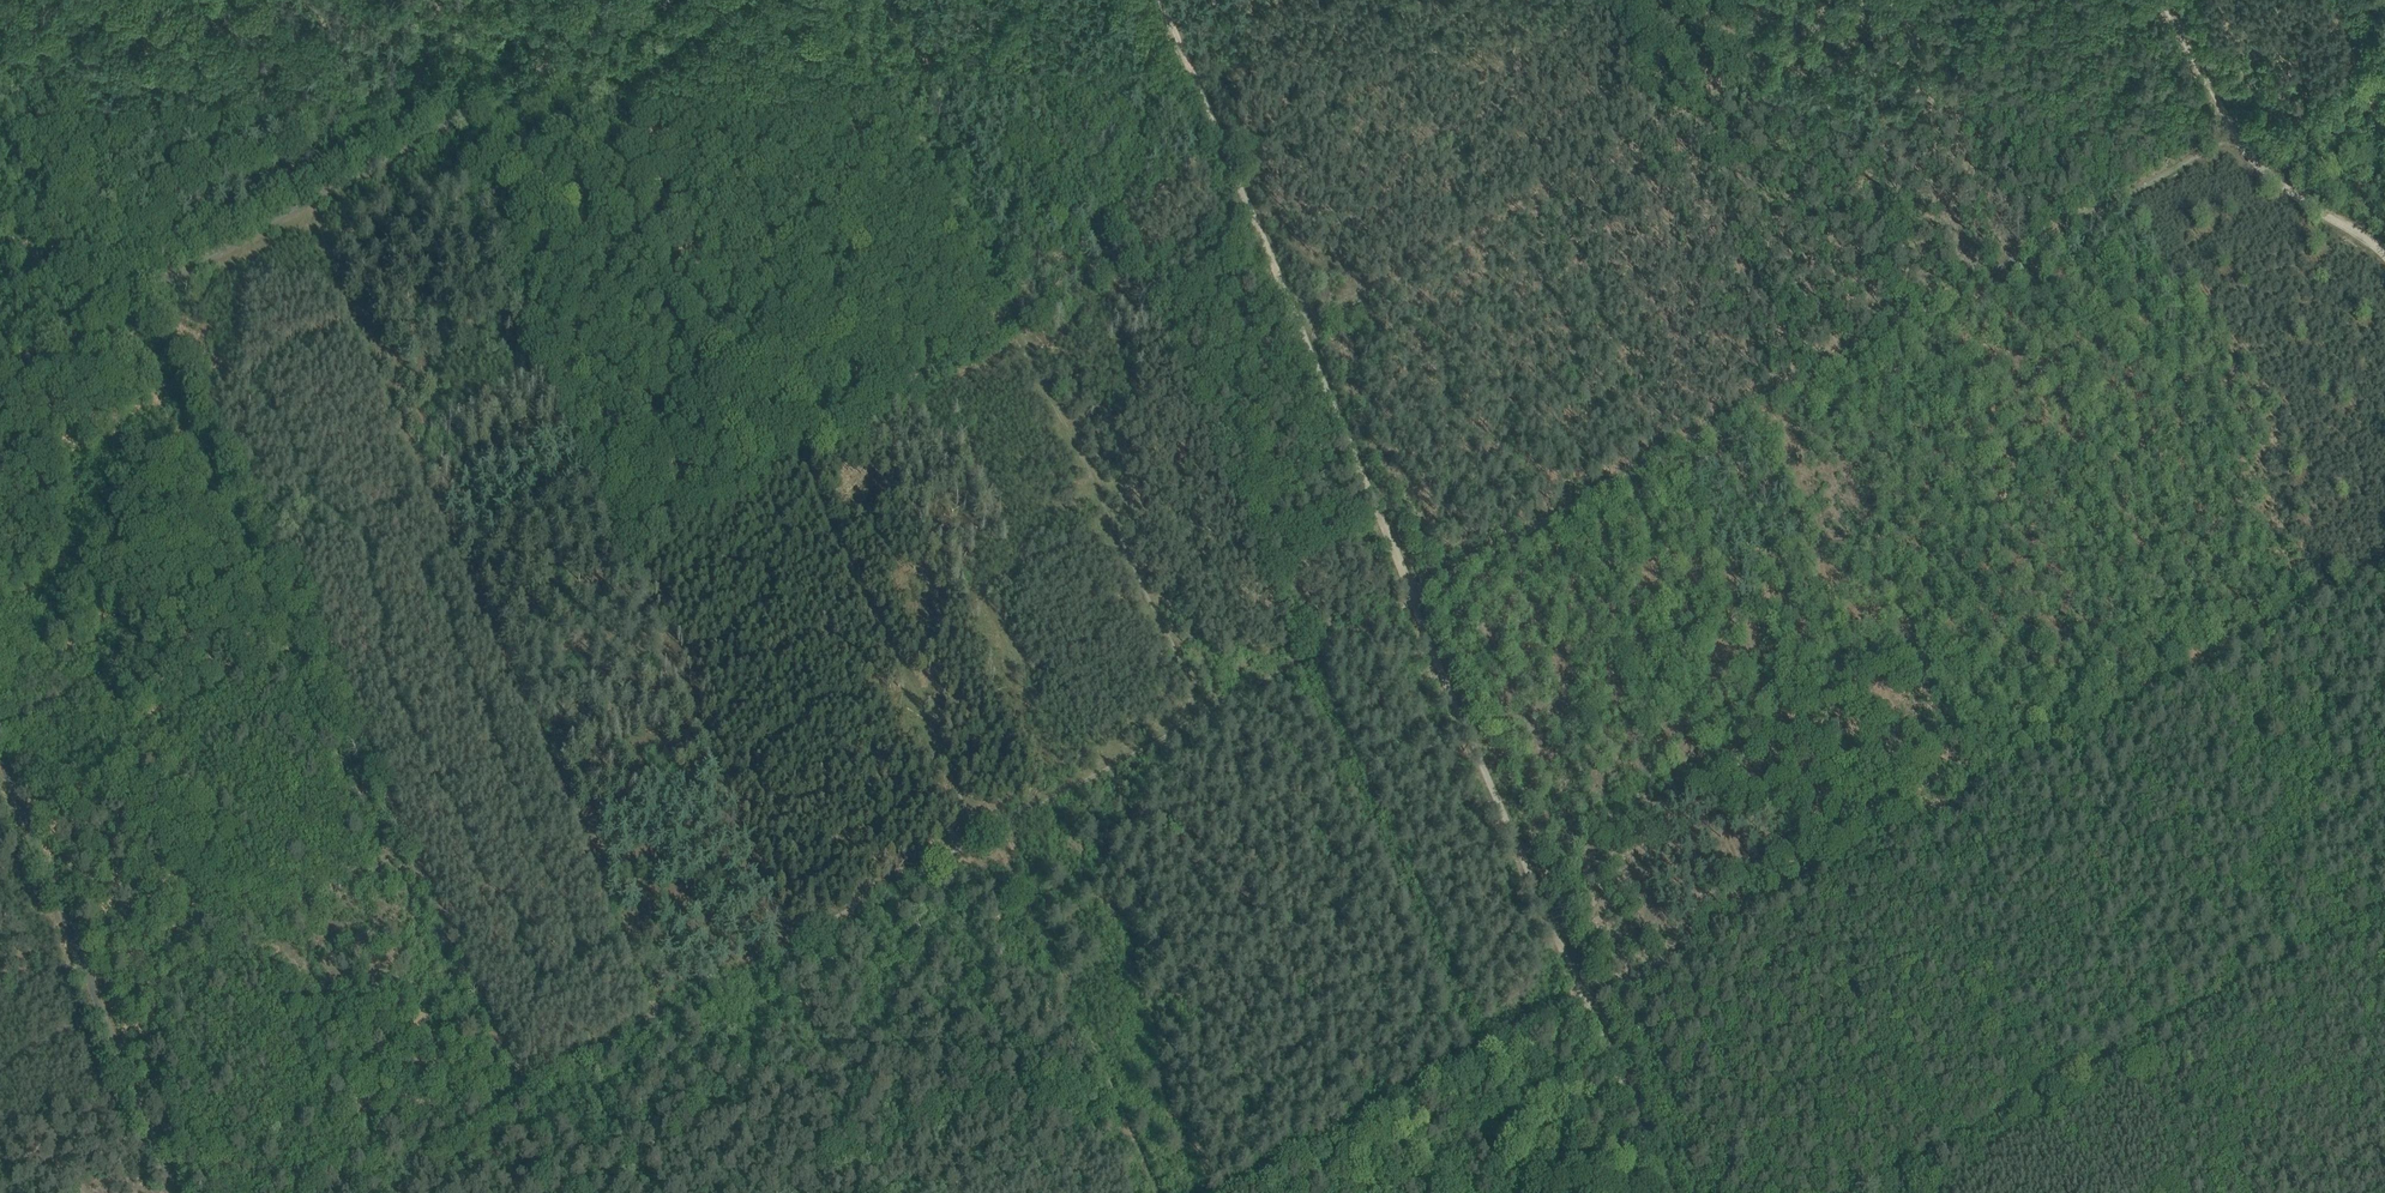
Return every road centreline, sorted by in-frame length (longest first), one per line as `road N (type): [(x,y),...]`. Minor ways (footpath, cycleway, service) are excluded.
road 1 (track): [(0,361),(654,0)]
road 2 (track): [(176,1192),(0,751)]

